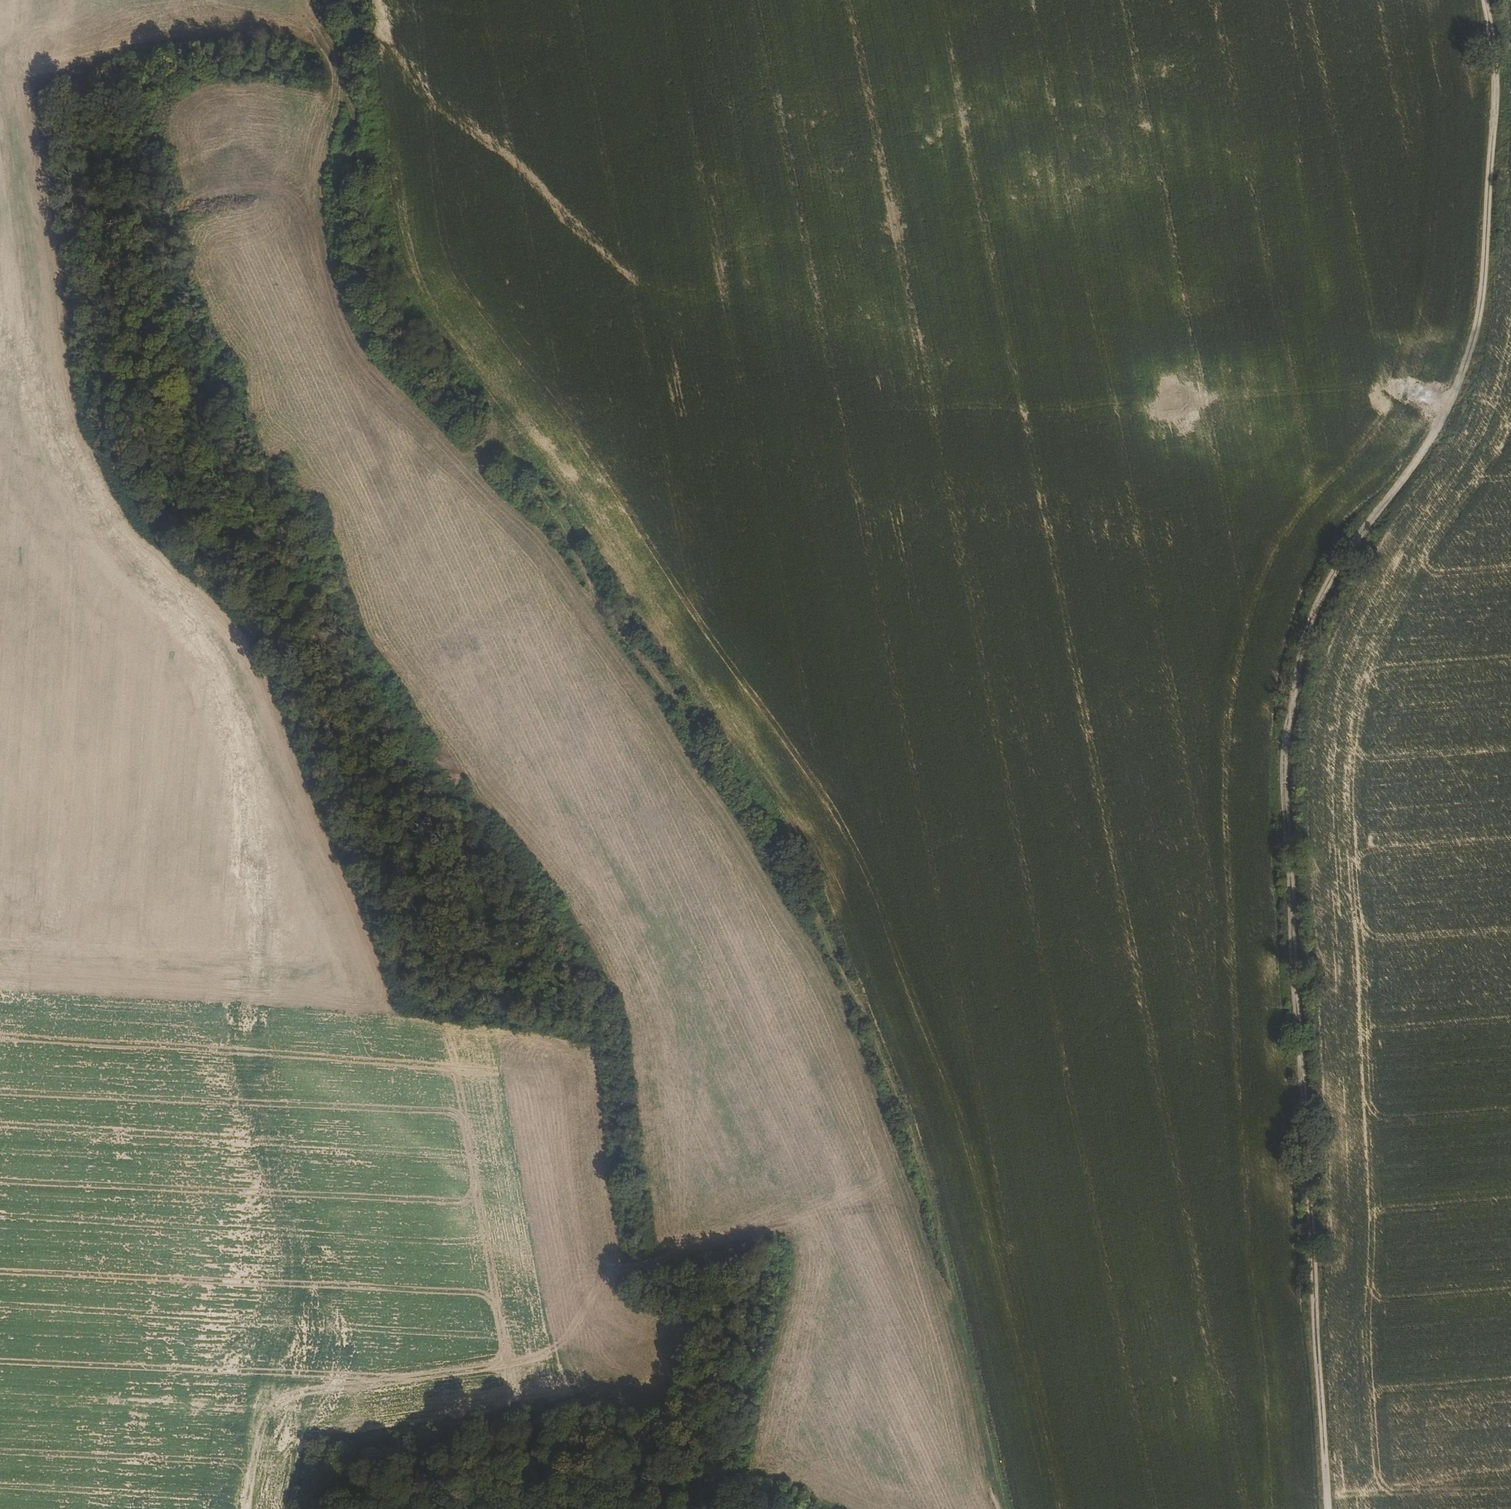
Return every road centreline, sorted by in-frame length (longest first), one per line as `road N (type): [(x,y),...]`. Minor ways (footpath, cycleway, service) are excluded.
road 1 (track): [(1000,1508),(962,1427),(873,1143),(708,821),(557,590),(503,520),(358,369),(328,313),(313,237),(314,165),(355,0)]
road 2 (track): [(1326,1508),(1276,764),(1295,653),(1318,588),(1409,464),(1466,347),(1490,87),(1480,0)]

